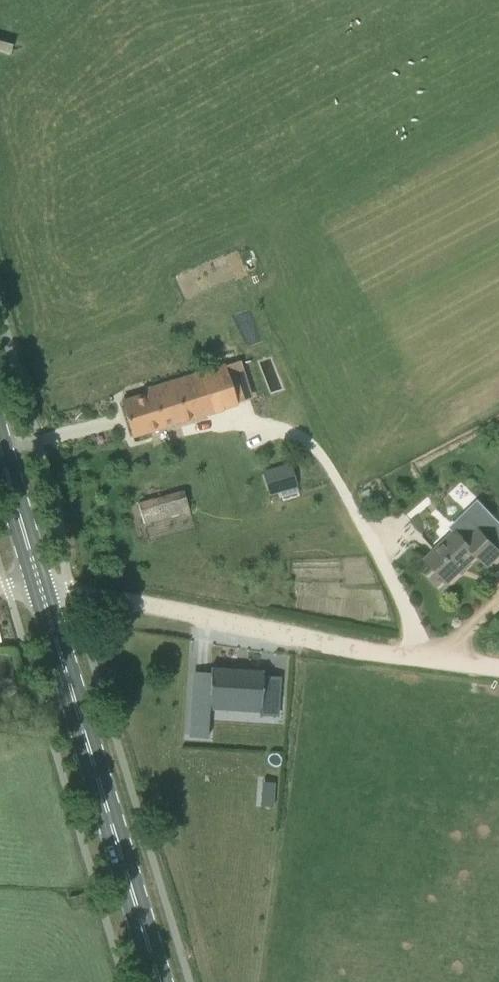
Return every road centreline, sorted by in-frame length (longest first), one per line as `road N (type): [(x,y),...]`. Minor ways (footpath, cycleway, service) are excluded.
road 1 (primary): [(158,981),(0,451)]
road 2 (track): [(498,669),(386,655),(146,604),(0,589)]

